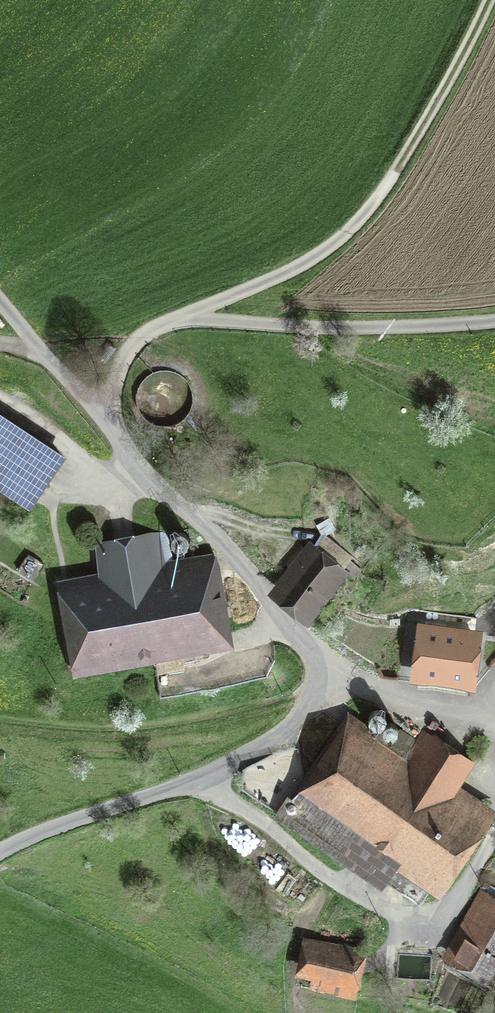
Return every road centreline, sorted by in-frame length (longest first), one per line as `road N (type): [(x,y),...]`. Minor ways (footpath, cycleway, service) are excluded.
road 1 (unclassified): [(0,854),(261,747),(297,720),(322,675),(264,598),(160,492),(0,303)]
road 2 (track): [(166,324),(299,265),(361,217),(436,104),(489,0)]
road 3 (track): [(166,324),(494,322)]
road 4 (track): [(494,733),(322,675)]
road 5 (track): [(116,439),(121,361),(166,324)]

